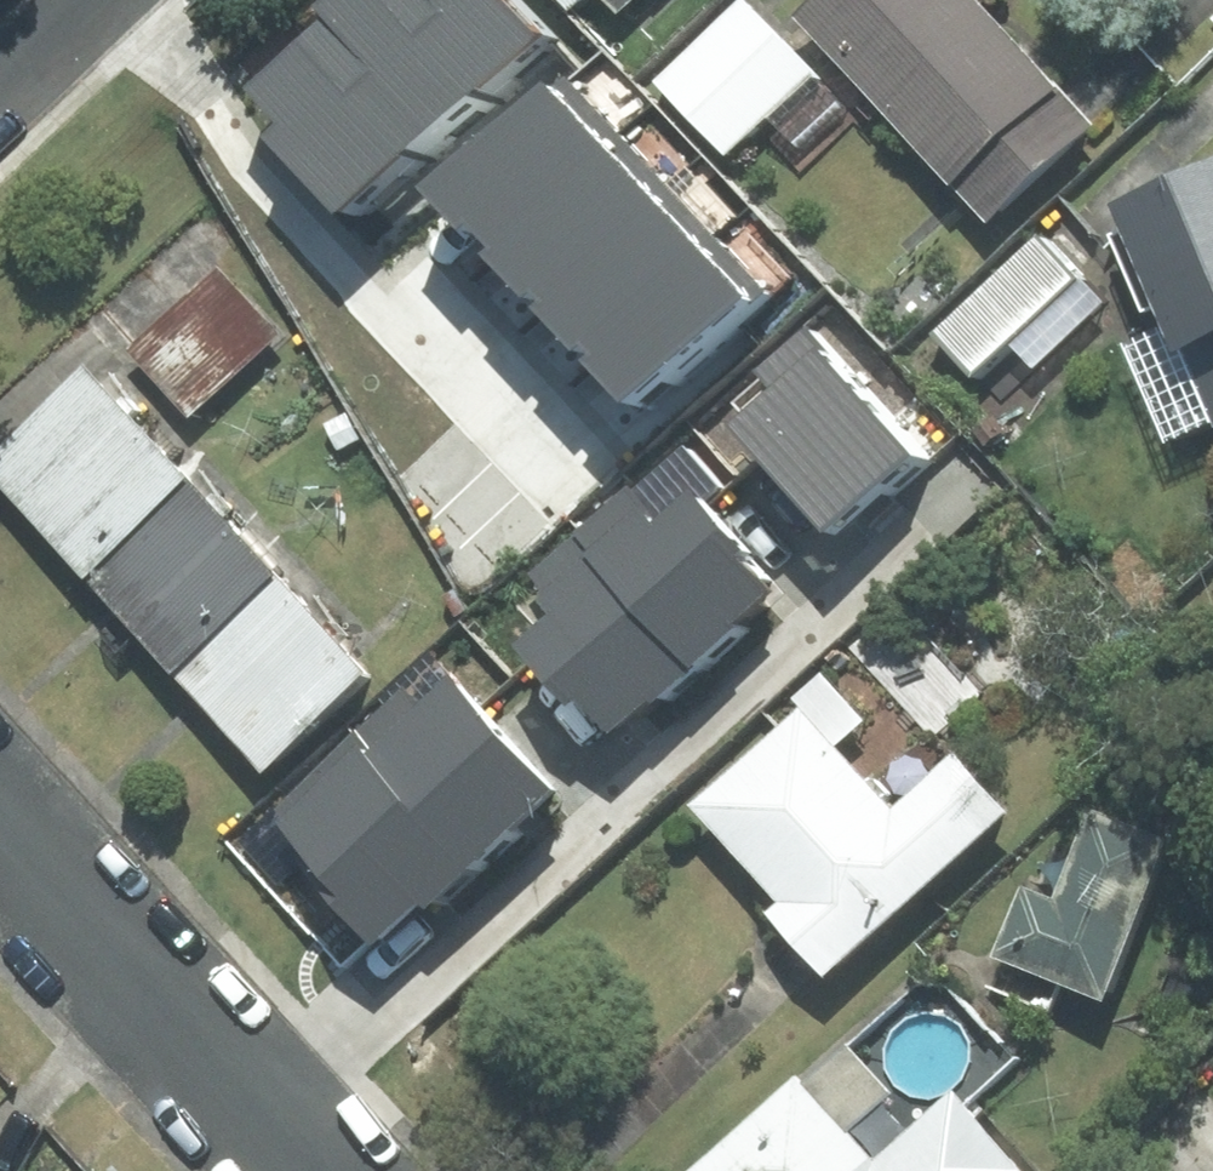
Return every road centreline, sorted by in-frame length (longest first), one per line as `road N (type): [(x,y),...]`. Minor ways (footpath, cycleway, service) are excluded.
road 1 (residential): [(344,1170),(0,787)]

